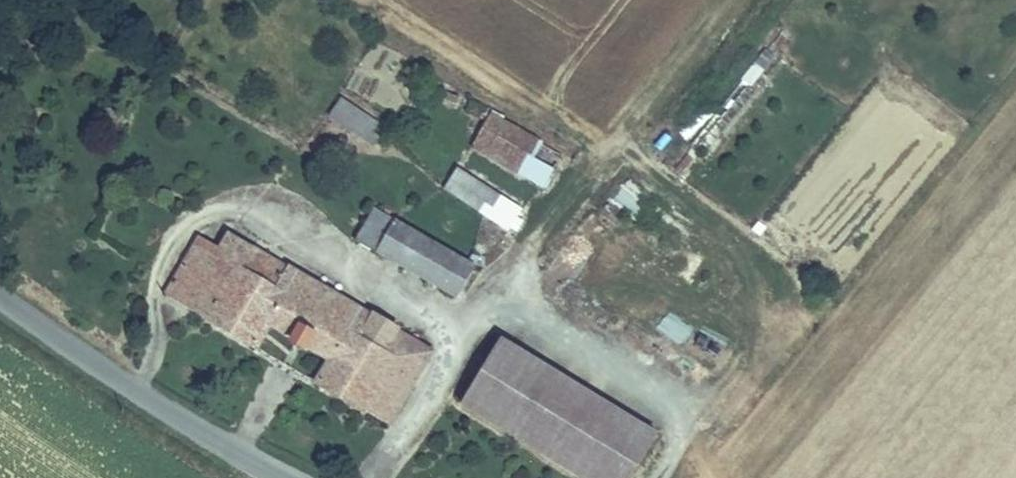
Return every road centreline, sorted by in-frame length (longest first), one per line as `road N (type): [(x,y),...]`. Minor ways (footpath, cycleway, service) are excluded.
road 1 (tertiary): [(291,477),(130,380),(0,288)]

